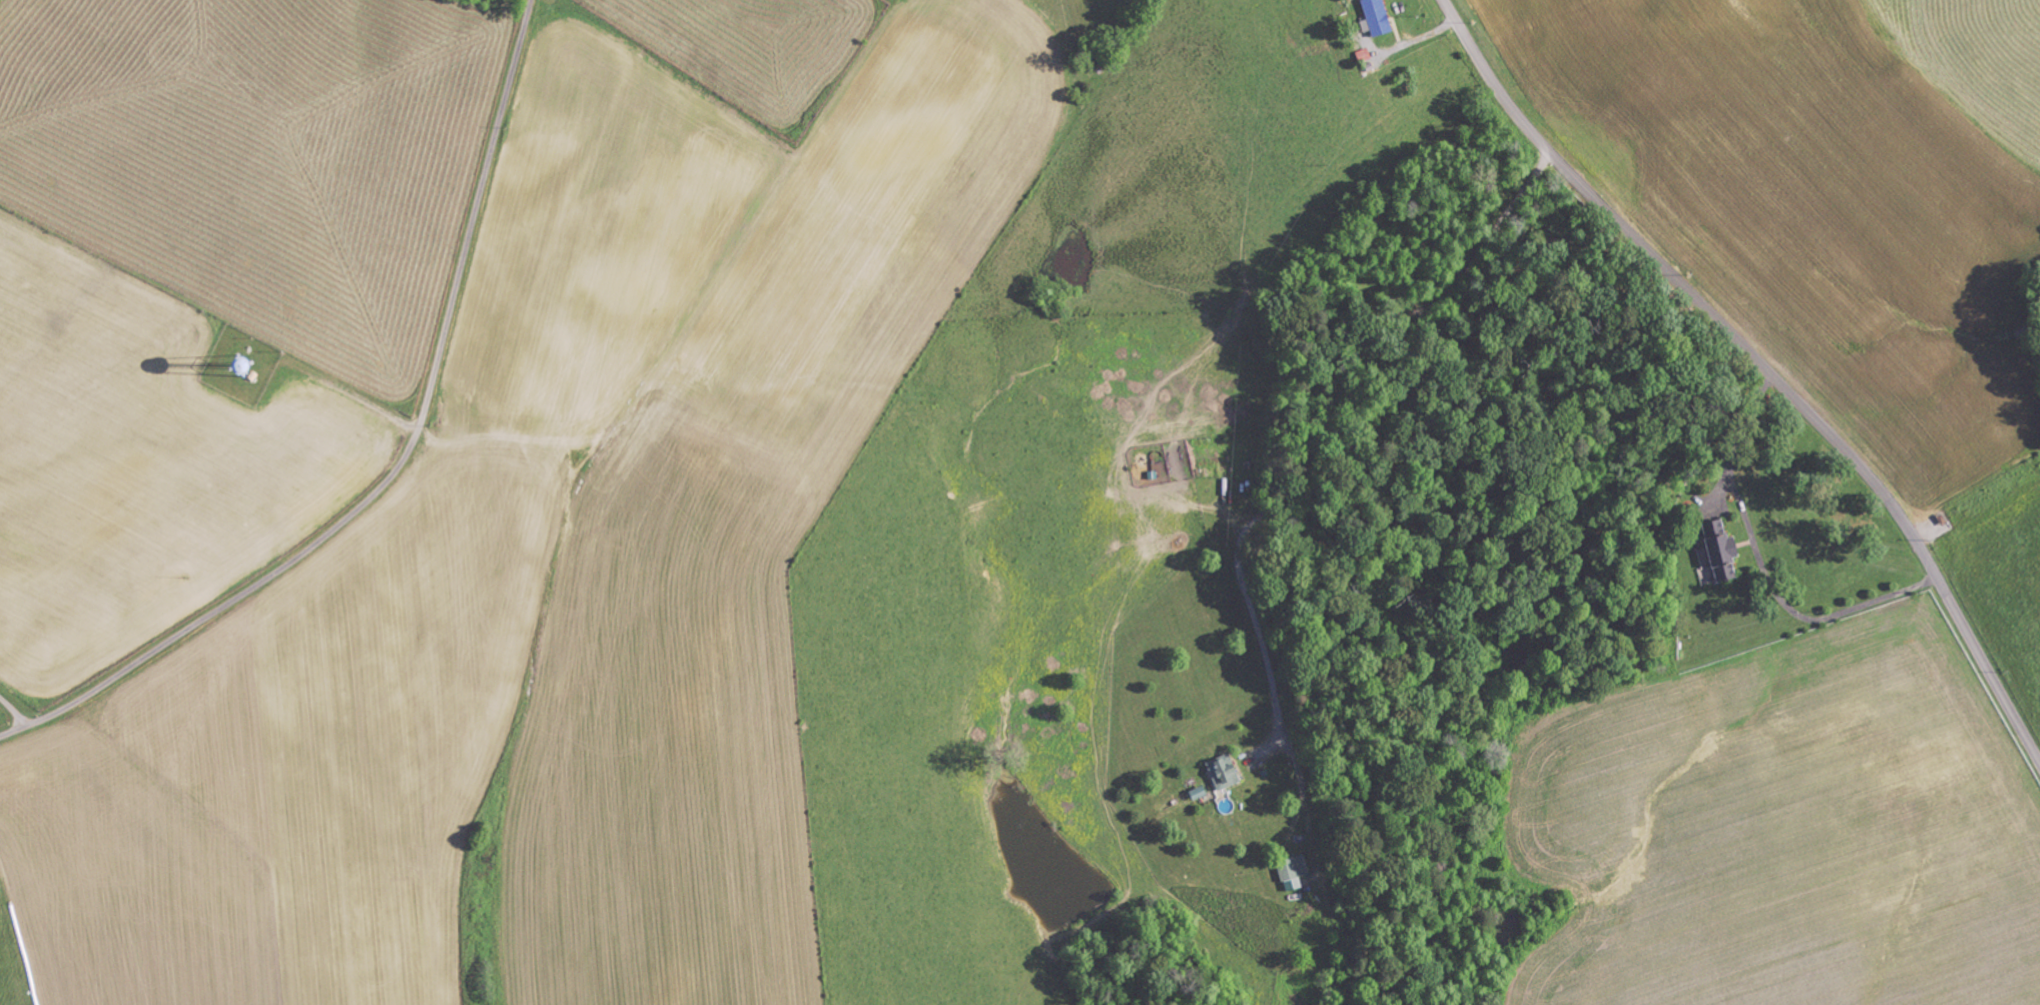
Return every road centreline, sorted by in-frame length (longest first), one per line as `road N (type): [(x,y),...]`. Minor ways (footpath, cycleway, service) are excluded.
road 1 (residential): [(0,737),(80,700),(277,573),(393,474),(429,395),(532,0)]
road 2 (residential): [(2039,758),(1886,493),(1546,147),(1445,0)]

